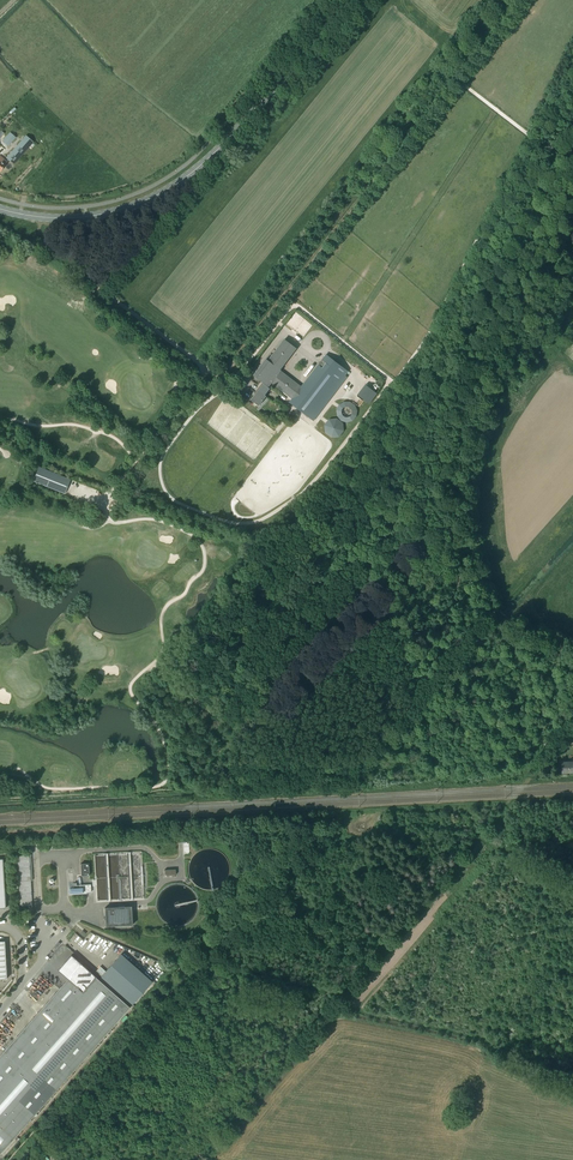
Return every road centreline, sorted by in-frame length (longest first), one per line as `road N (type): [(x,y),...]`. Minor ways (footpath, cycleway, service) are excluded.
road 1 (tertiary): [(353,0),(232,137),(166,191),(87,217),(0,208)]
road 2 (track): [(206,371),(109,496),(107,520)]

